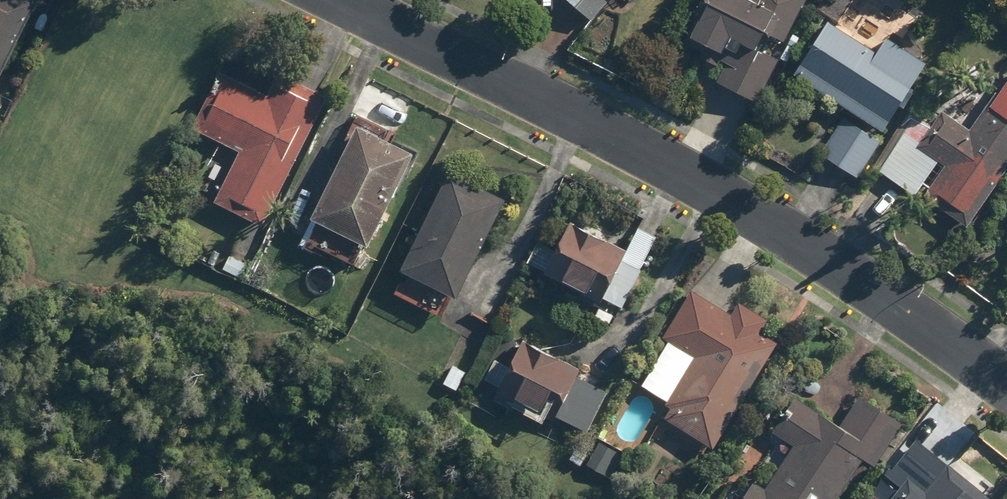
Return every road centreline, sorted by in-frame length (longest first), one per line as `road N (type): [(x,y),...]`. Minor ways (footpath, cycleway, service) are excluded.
road 1 (residential): [(343,0),(786,233),(1006,384)]

